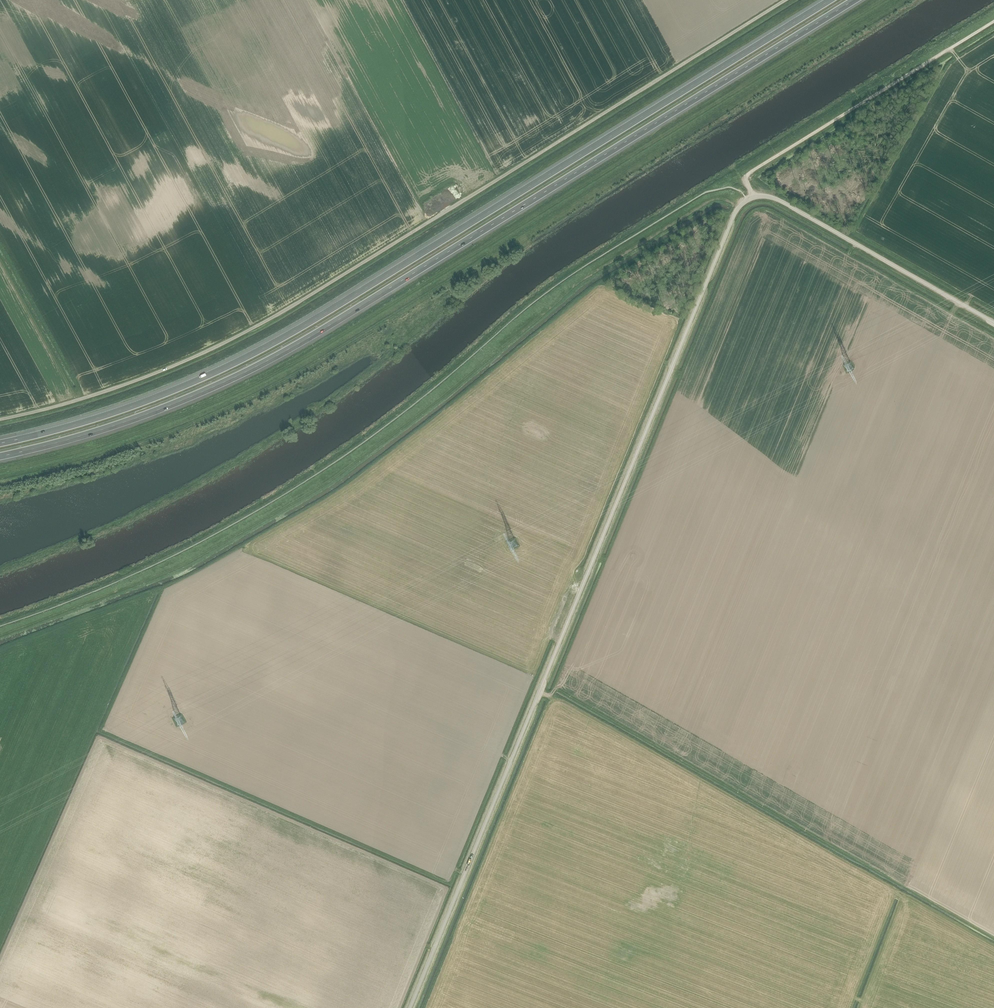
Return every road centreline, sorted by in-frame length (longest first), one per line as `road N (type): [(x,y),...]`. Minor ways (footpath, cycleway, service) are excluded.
road 1 (motorway): [(0,456),(175,404),(280,354),(853,0)]
road 2 (motorway): [(831,0),(244,358),(140,403),(0,443)]
road 3 (unclassified): [(0,420),(128,384),(245,332),(785,0)]
road 4 (unclassified): [(410,1007),(734,214),(747,200)]
road 5 (unclassified): [(754,197),(750,172),(993,22)]
road 6 (unclassified): [(993,322),(782,202),(754,197)]

